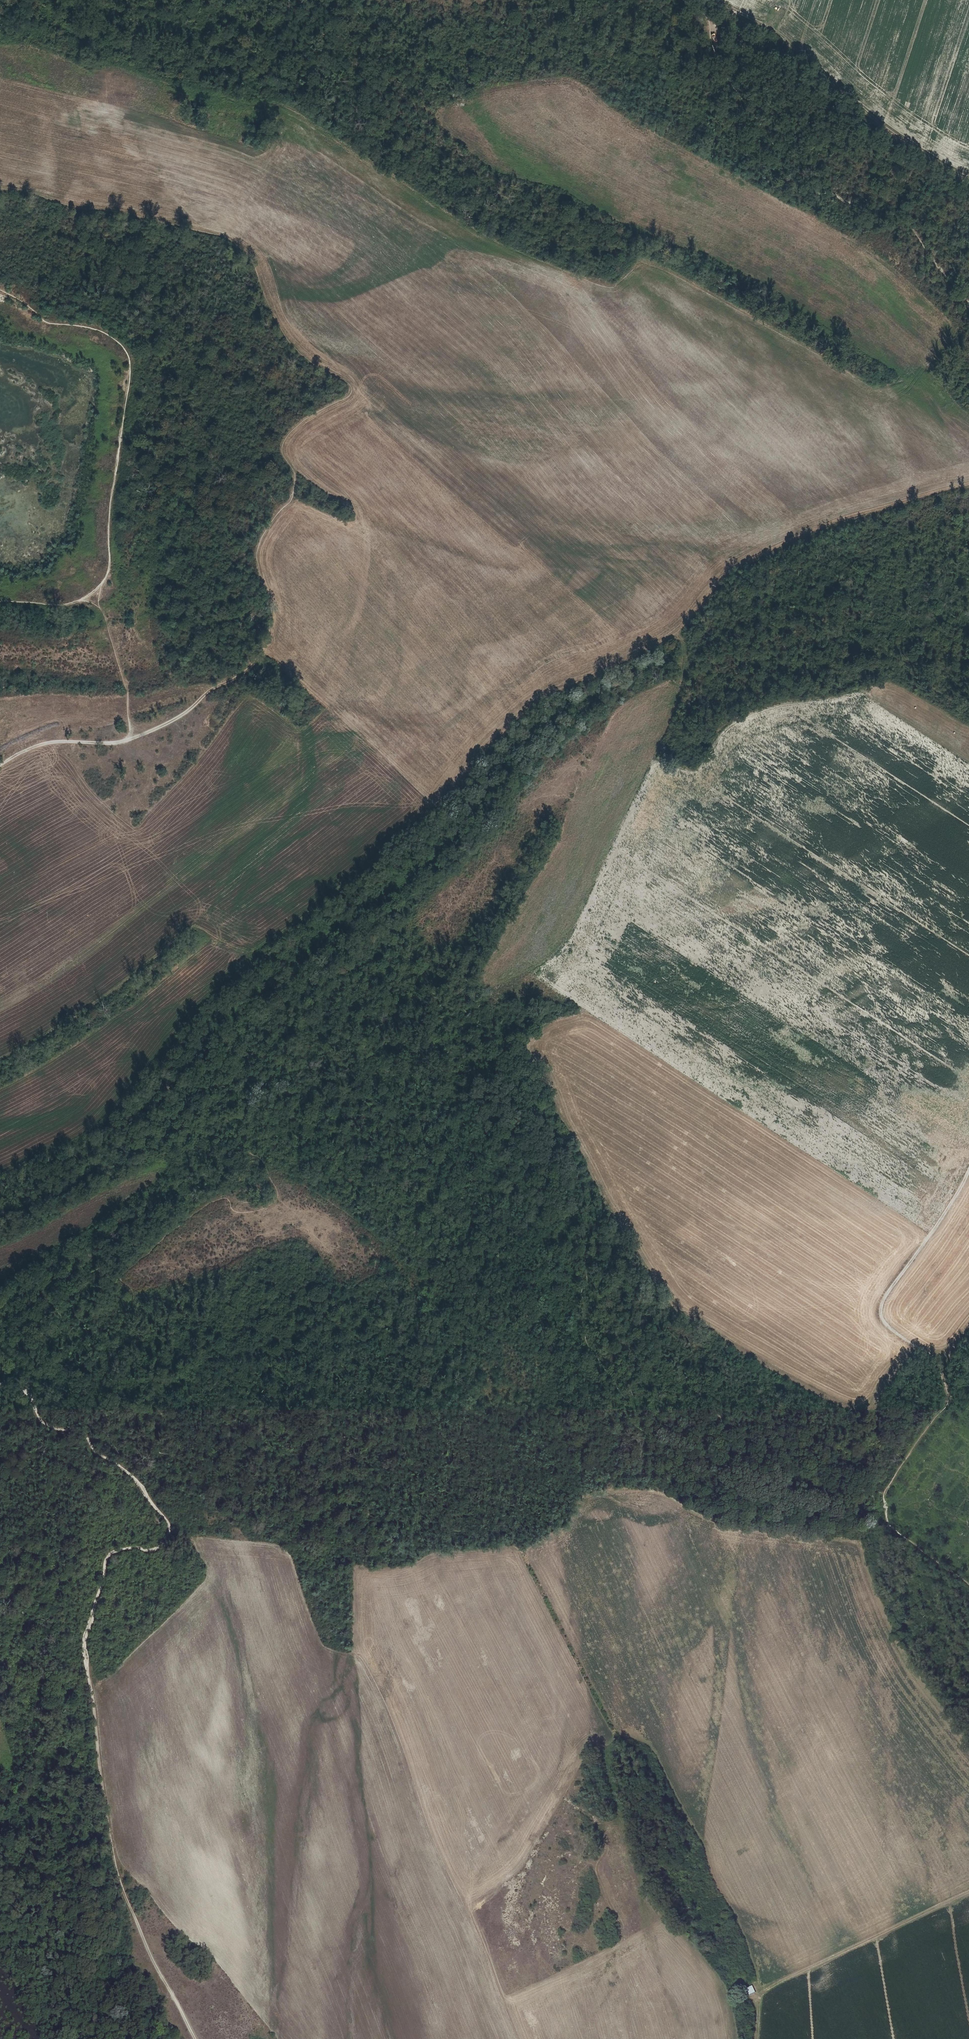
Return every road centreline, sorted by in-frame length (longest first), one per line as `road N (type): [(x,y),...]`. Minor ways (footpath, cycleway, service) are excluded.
road 1 (track): [(195,2038),(118,1882),(84,1645),(110,1553),(156,1549),(170,1529),(141,1486),(93,1453),(85,1435),(50,1429),(28,1391),(0,1383)]
road 2 (track): [(757,2038),(758,1997),(768,1988),(968,1892)]
road 3 (track): [(0,765),(58,741),(133,738),(246,673)]
road 4 (track): [(968,1171),(882,1308),(888,1327),(913,1347)]
road 5 (track): [(521,2038),(481,1927),(504,1896)]
road 6 (track): [(133,738),(126,685),(95,591)]

